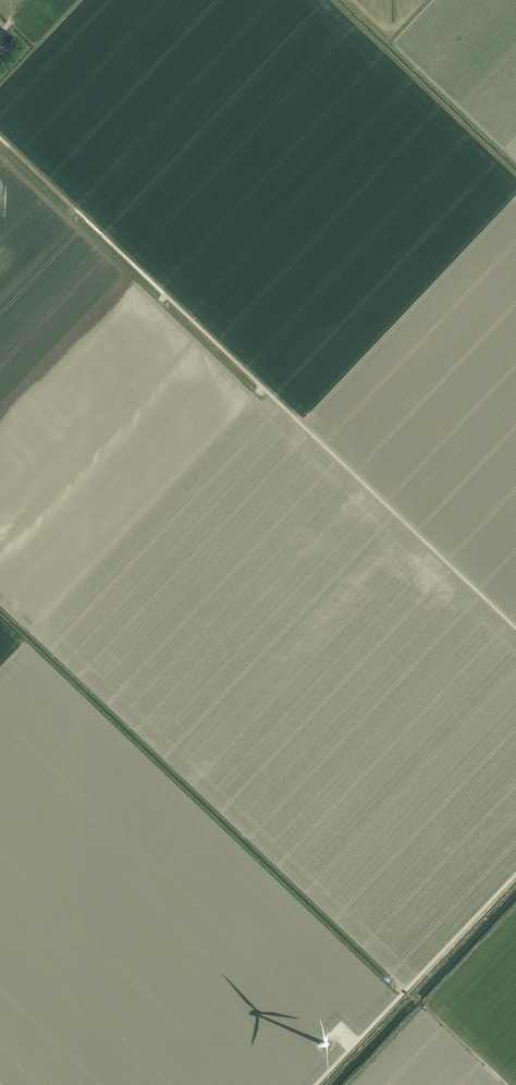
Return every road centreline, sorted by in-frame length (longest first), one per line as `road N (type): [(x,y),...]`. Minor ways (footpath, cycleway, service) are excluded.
road 1 (track): [(515,874),(315,1084)]

